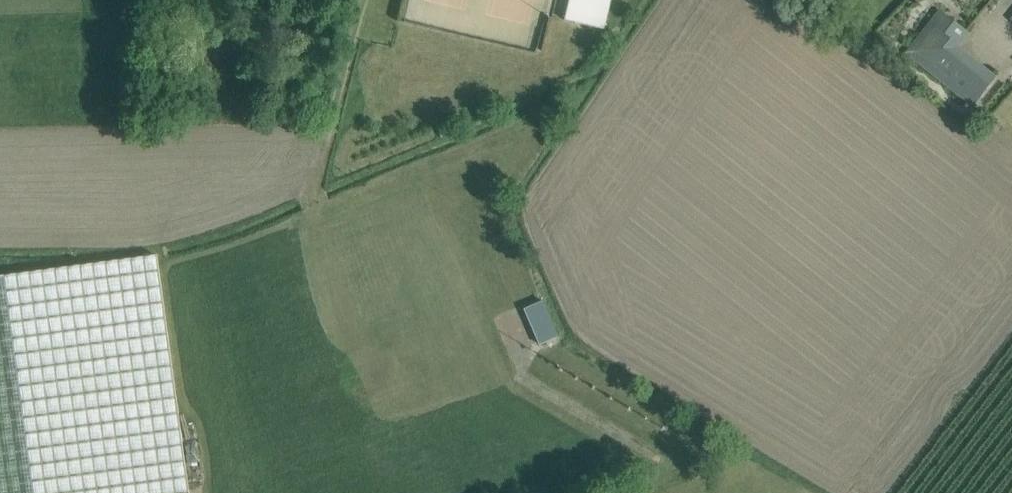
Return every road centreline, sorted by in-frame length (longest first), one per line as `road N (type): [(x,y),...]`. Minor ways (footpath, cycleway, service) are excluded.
road 1 (track): [(369,0),(313,190),(307,240)]

